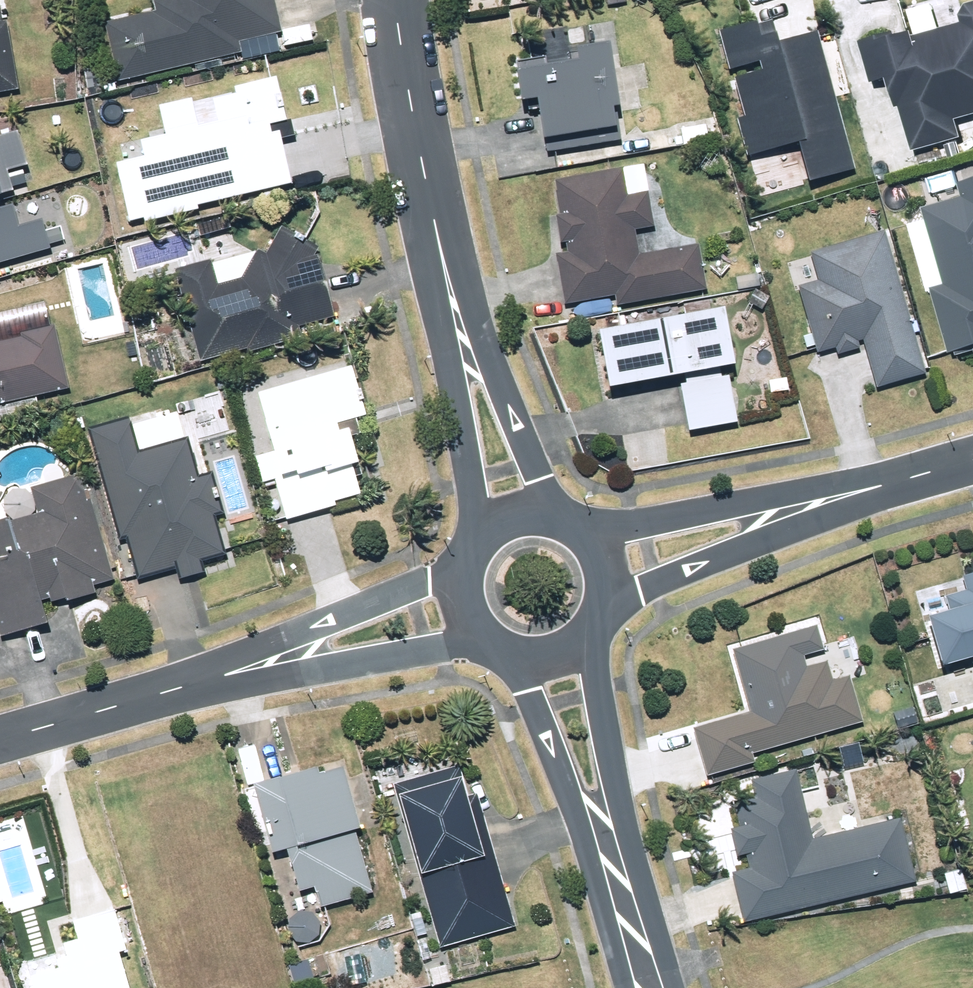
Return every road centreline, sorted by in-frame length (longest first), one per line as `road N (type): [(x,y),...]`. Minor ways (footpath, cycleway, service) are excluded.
road 1 (tertiary): [(421,157),(497,378),(543,487),(566,520)]
road 2 (tertiary): [(475,542),(421,157)]
road 3 (residential): [(590,537),(915,477)]
road 4 (residential): [(915,477),(610,595)]
road 5 (residential): [(178,692),(241,657),(460,575)]
road 6 (residential): [(479,639),(178,692)]
road 7 (tertiary): [(595,634),(612,795),(602,836)]
road 8 (tertiary): [(602,836),(576,806),(518,661)]
road 9 (residential): [(0,742),(178,692)]
road 10 (tertiary): [(421,157),(396,0)]
road 11 (tertiary): [(641,973),(602,836)]

